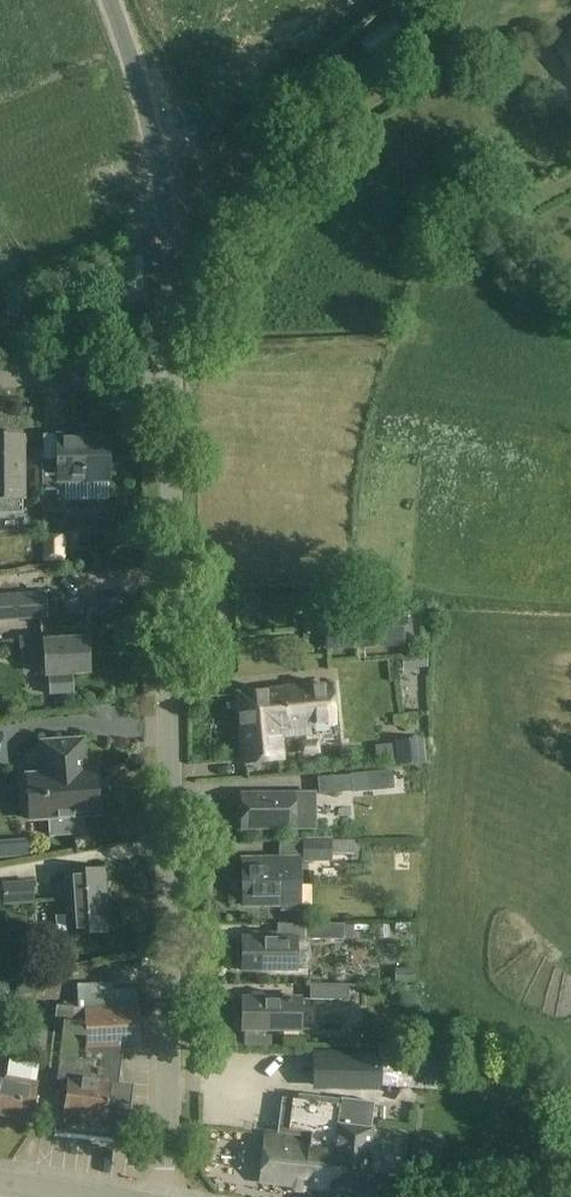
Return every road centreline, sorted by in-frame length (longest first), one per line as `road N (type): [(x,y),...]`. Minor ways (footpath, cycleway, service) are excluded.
road 1 (residential): [(171,1196),(171,373)]
road 2 (track): [(171,259),(286,157),(415,82),(485,19),(564,0)]
road 3 (unclassified): [(171,276),(154,150),(109,0)]
road 4 (residential): [(0,376),(171,373)]

